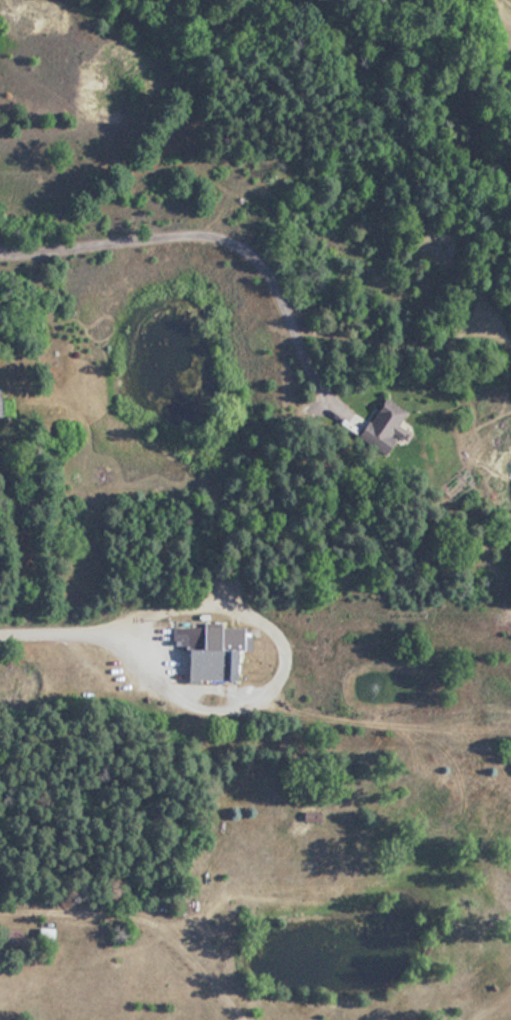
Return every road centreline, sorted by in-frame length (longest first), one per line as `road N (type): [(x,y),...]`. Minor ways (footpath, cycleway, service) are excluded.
road 1 (residential): [(0,153),(303,151)]

